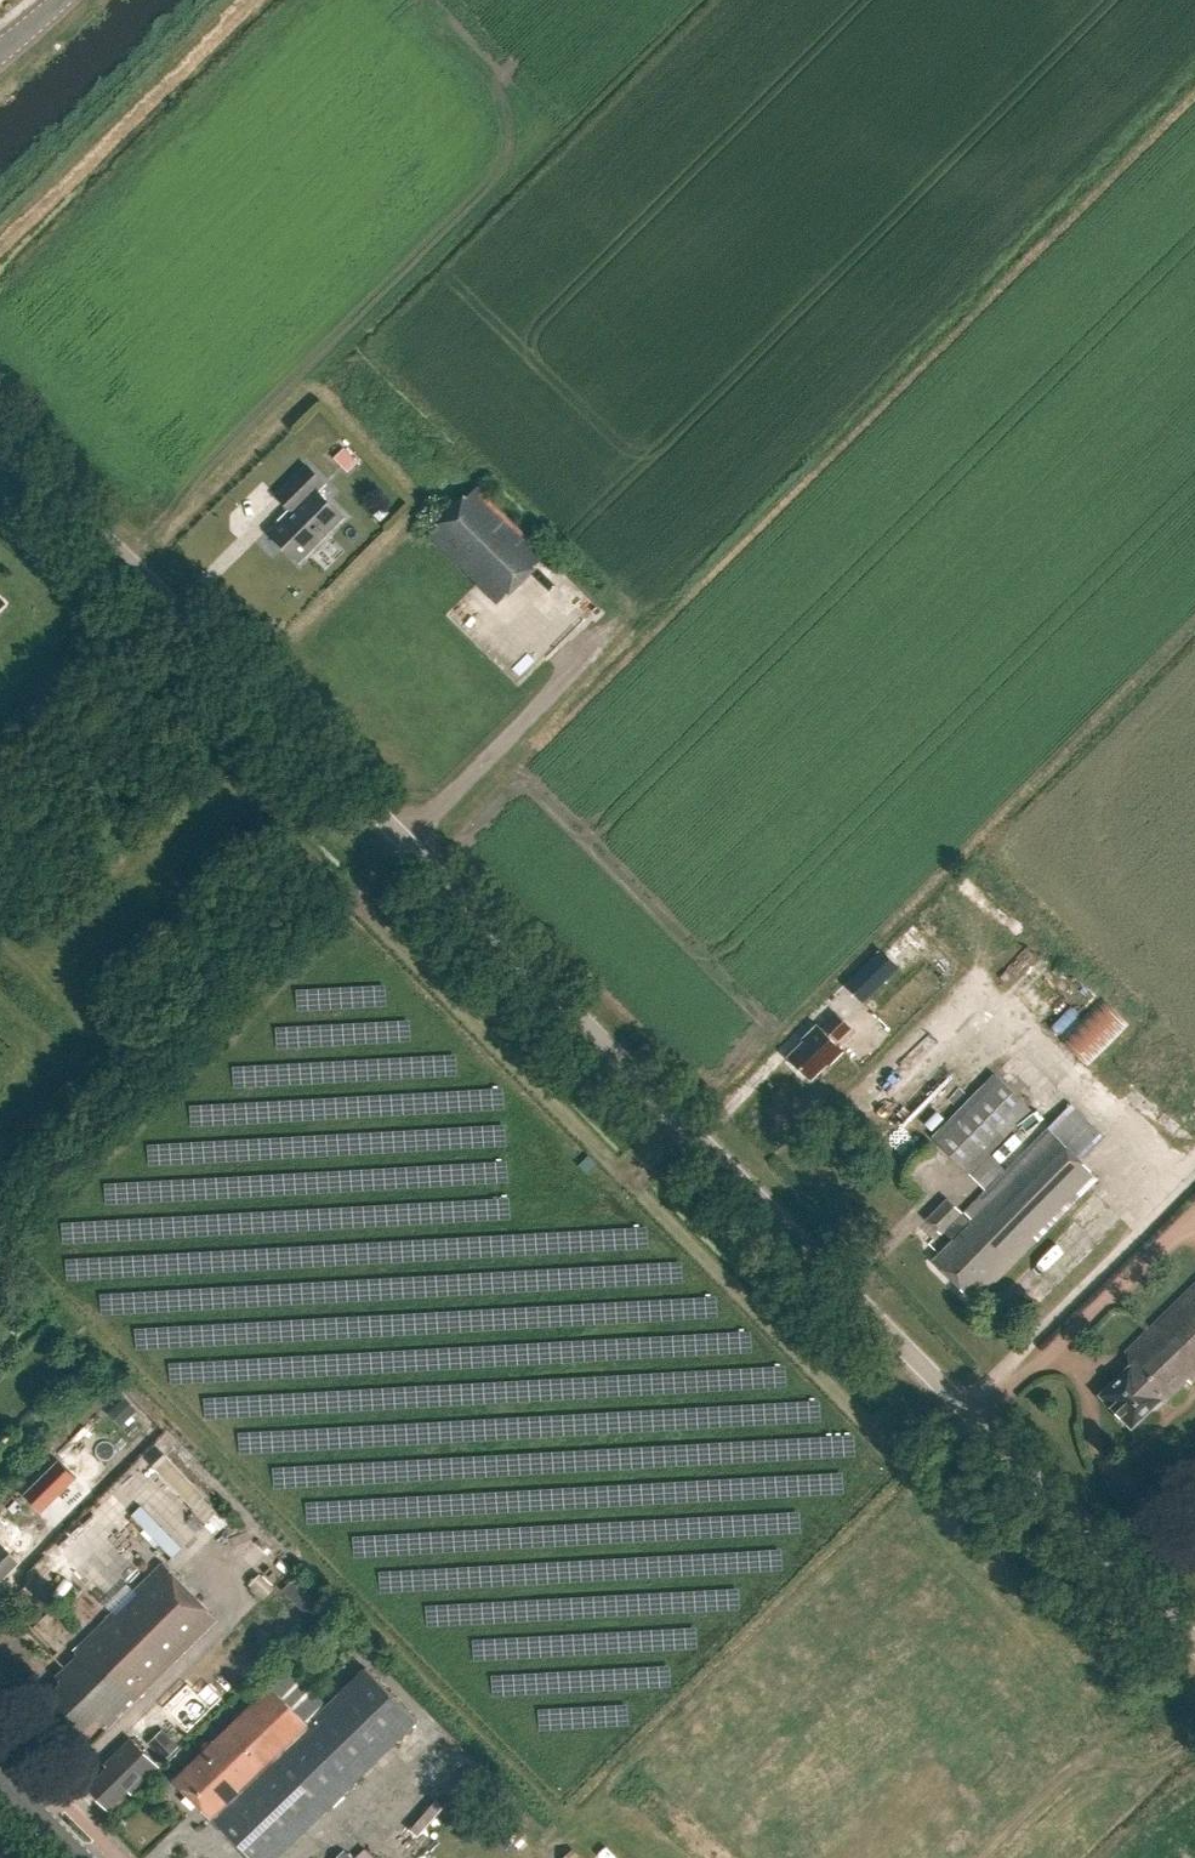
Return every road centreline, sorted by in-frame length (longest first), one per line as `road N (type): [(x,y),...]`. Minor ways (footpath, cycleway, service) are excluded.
road 1 (unclassified): [(1194,1646),(82,513),(0,452)]

